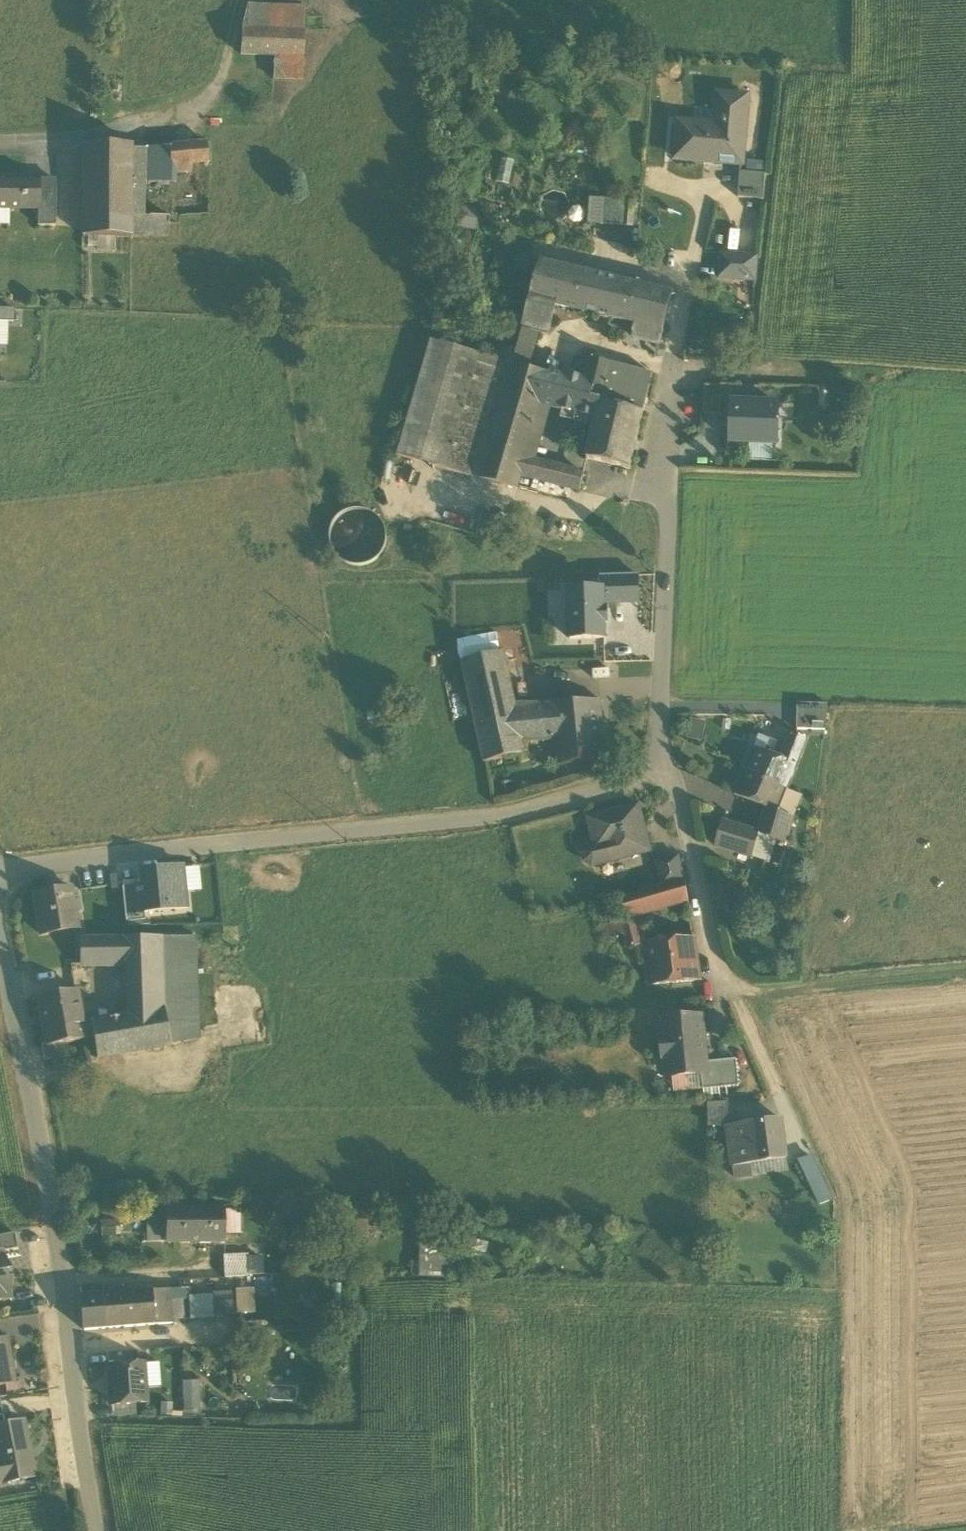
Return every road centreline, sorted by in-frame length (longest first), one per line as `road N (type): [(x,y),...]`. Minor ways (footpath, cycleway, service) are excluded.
road 1 (residential): [(0,885),(37,861),(503,814),(658,768)]
road 2 (residential): [(0,929),(30,1074),(85,1530)]
road 3 (residential): [(658,768),(673,381)]
road 4 (residential): [(658,768),(681,800),(733,990)]

